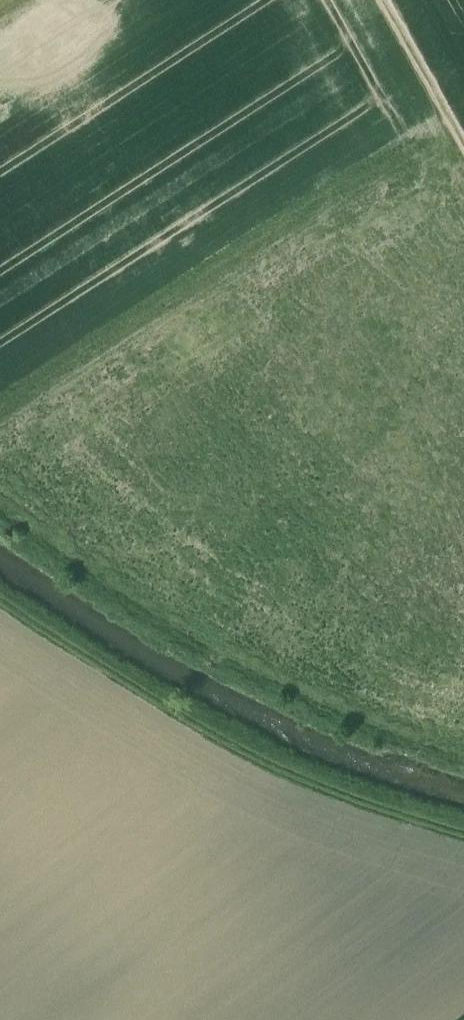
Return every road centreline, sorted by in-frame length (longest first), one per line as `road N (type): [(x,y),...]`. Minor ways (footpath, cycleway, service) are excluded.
road 1 (track): [(0,600),(248,754),(345,797),(463,833)]
road 2 (track): [(463,137),(389,0)]

